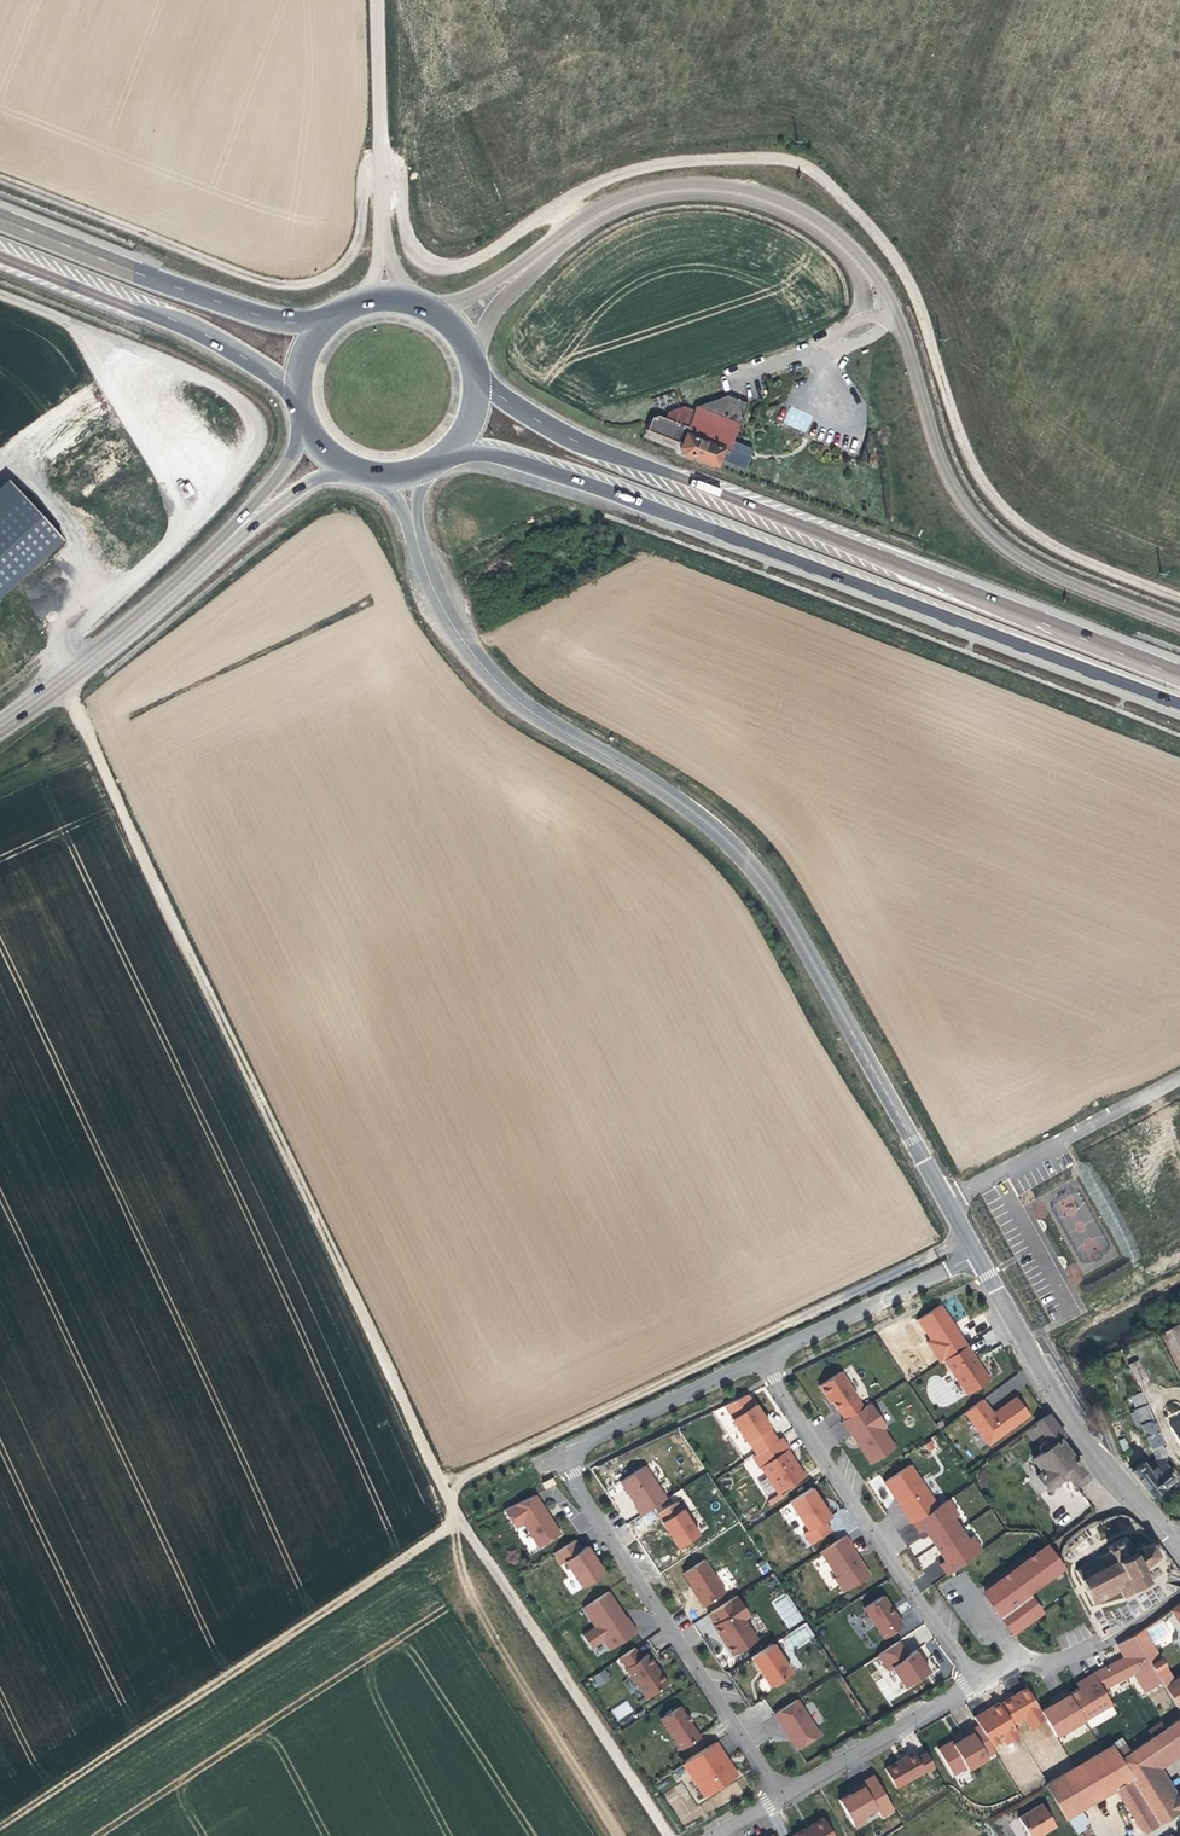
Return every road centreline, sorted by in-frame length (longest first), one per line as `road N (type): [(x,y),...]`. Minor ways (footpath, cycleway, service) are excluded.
road 1 (track): [(0,1828),(466,1520),(72,700),(65,652),(77,631),(195,518),(82,329),(0,297)]
road 2 (track): [(575,231),(562,203),(632,171),(748,157),(819,173),(910,284),(965,449),(996,499),(1072,557),(1179,598)]
road 3 (tertiary): [(413,525),(435,588),(505,690),(659,787),(763,881),(942,1191)]
road 4 (primary): [(443,457),(494,454),(526,464),(1179,702)]
road 5 (primary): [(1179,676),(579,442),(512,405),(477,373)]
road 6 (track): [(0,177),(248,276),(297,285),(320,281),(353,253),(366,180),(381,154),(398,178),(407,240),(432,264),(474,262),(562,203)]
road 7 (track): [(671,1835),(466,1520),(458,1558),(618,1835)]
road 8 (residential): [(762,1358),(559,1456),(785,1794)]
road 9 (tertiary): [(1179,626),(1034,565),(978,521),(942,460),(895,313),(882,286),(847,252)]
road 10 (residential): [(982,1680),(762,1358)]
road 11 (tertiary): [(974,1250),(1041,1368),(1173,1547)]
road 12 (primary): [(335,317),(280,319),(211,299),(0,218)]
road 13 (tertiary): [(539,257),(628,202),(688,190),(775,204),(847,252)]
road 14 (primary): [(0,256),(223,343),(303,400)]
road 15 (secondary): [(214,553),(0,725)]
road 16 (unclassified): [(942,1191),(1179,1073)]
road 17 (residential): [(974,1250),(762,1358)]
road 18 (residential): [(785,1794),(982,1680)]
road 19 (unclassified): [(382,0),(384,223)]
road 20 (secondary): [(214,553),(308,482),(357,469)]
road 21 (secondary): [(308,420),(280,476),(214,553)]
road 22 (residential): [(982,1680),(1020,1656),(1054,1664),(1129,1628)]
road 23 (tertiary): [(474,359),(494,312),(539,257)]
road 24 (tertiary): [(539,257),(470,296),(429,307)]

